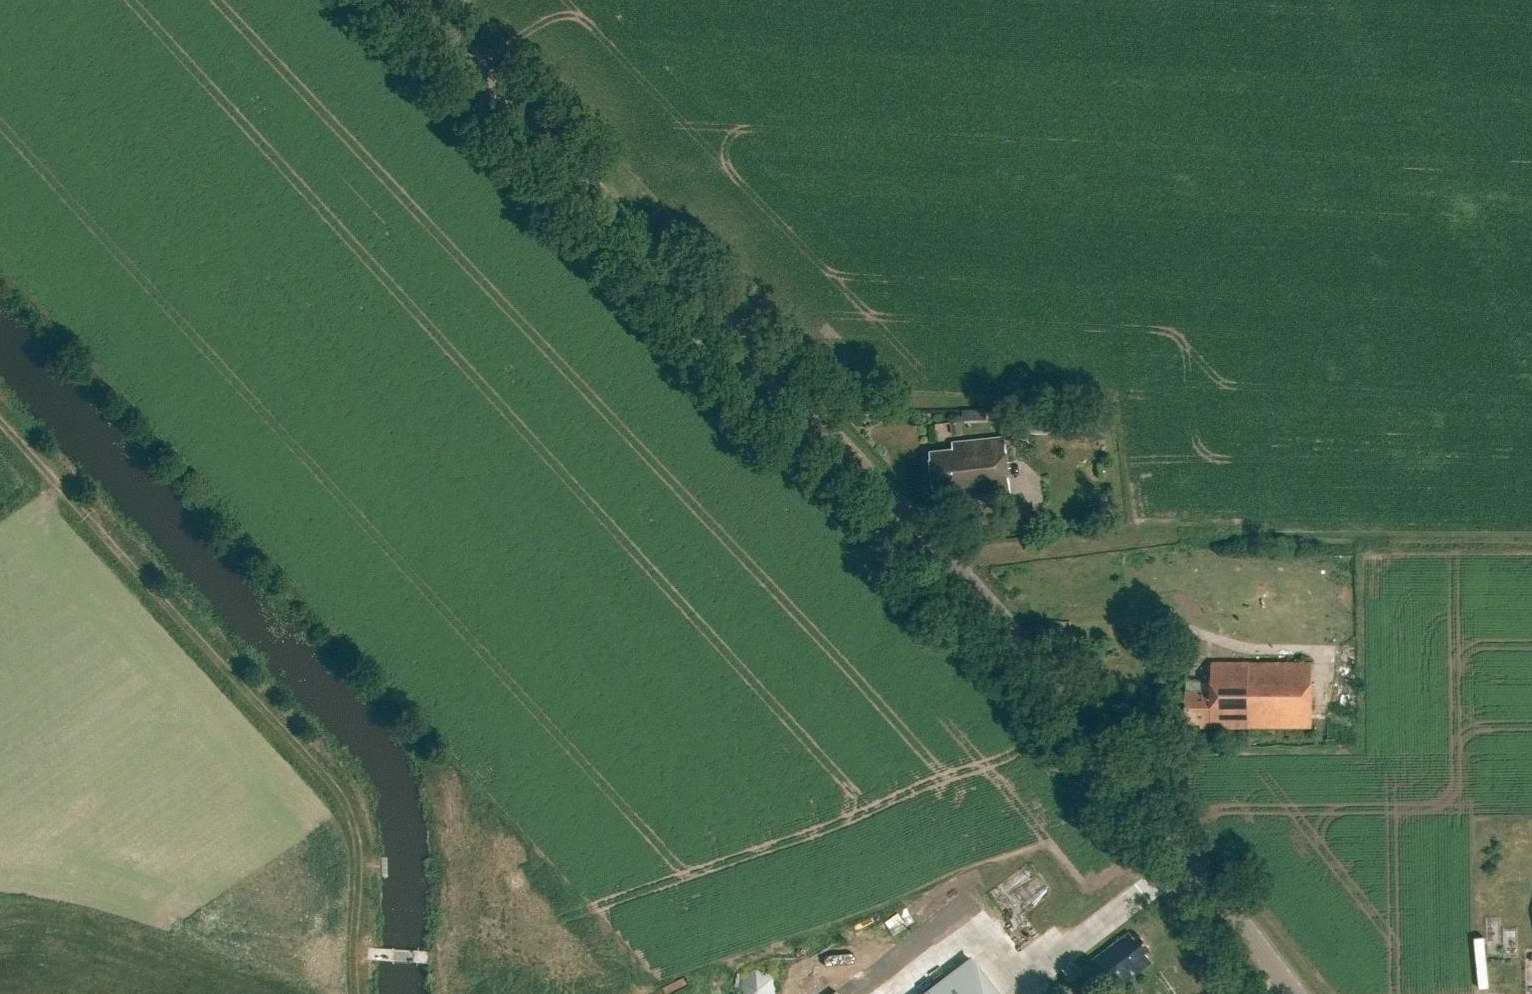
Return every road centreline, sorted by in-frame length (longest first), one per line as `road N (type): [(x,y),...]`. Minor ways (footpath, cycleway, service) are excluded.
road 1 (tertiary): [(1290,993),(1014,626),(419,0)]
road 2 (track): [(357,993),(353,968),(364,868),(355,822),(309,756),(0,421)]

